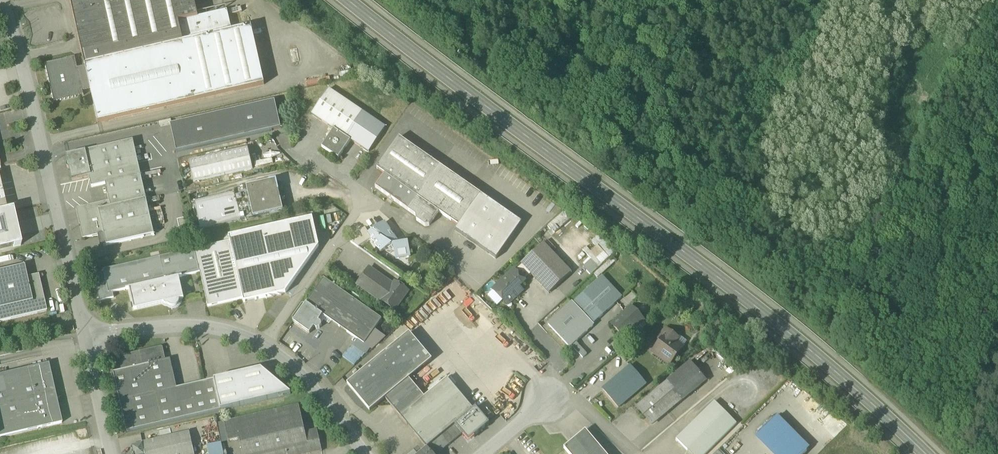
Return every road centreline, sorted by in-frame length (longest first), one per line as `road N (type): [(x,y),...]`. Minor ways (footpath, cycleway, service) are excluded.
road 1 (primary): [(341,0),(706,270),(925,453)]
road 2 (residential): [(84,334),(0,0)]
road 3 (residential): [(264,346),(361,205),(288,154),(283,140)]
road 4 (residential): [(482,453),(548,399),(579,404),(632,453)]
road 5 (residential): [(264,346),(213,327),(84,334)]
road 6 (residential): [(366,453),(308,380),(264,346)]
road 7 (residential): [(112,453),(84,334)]

